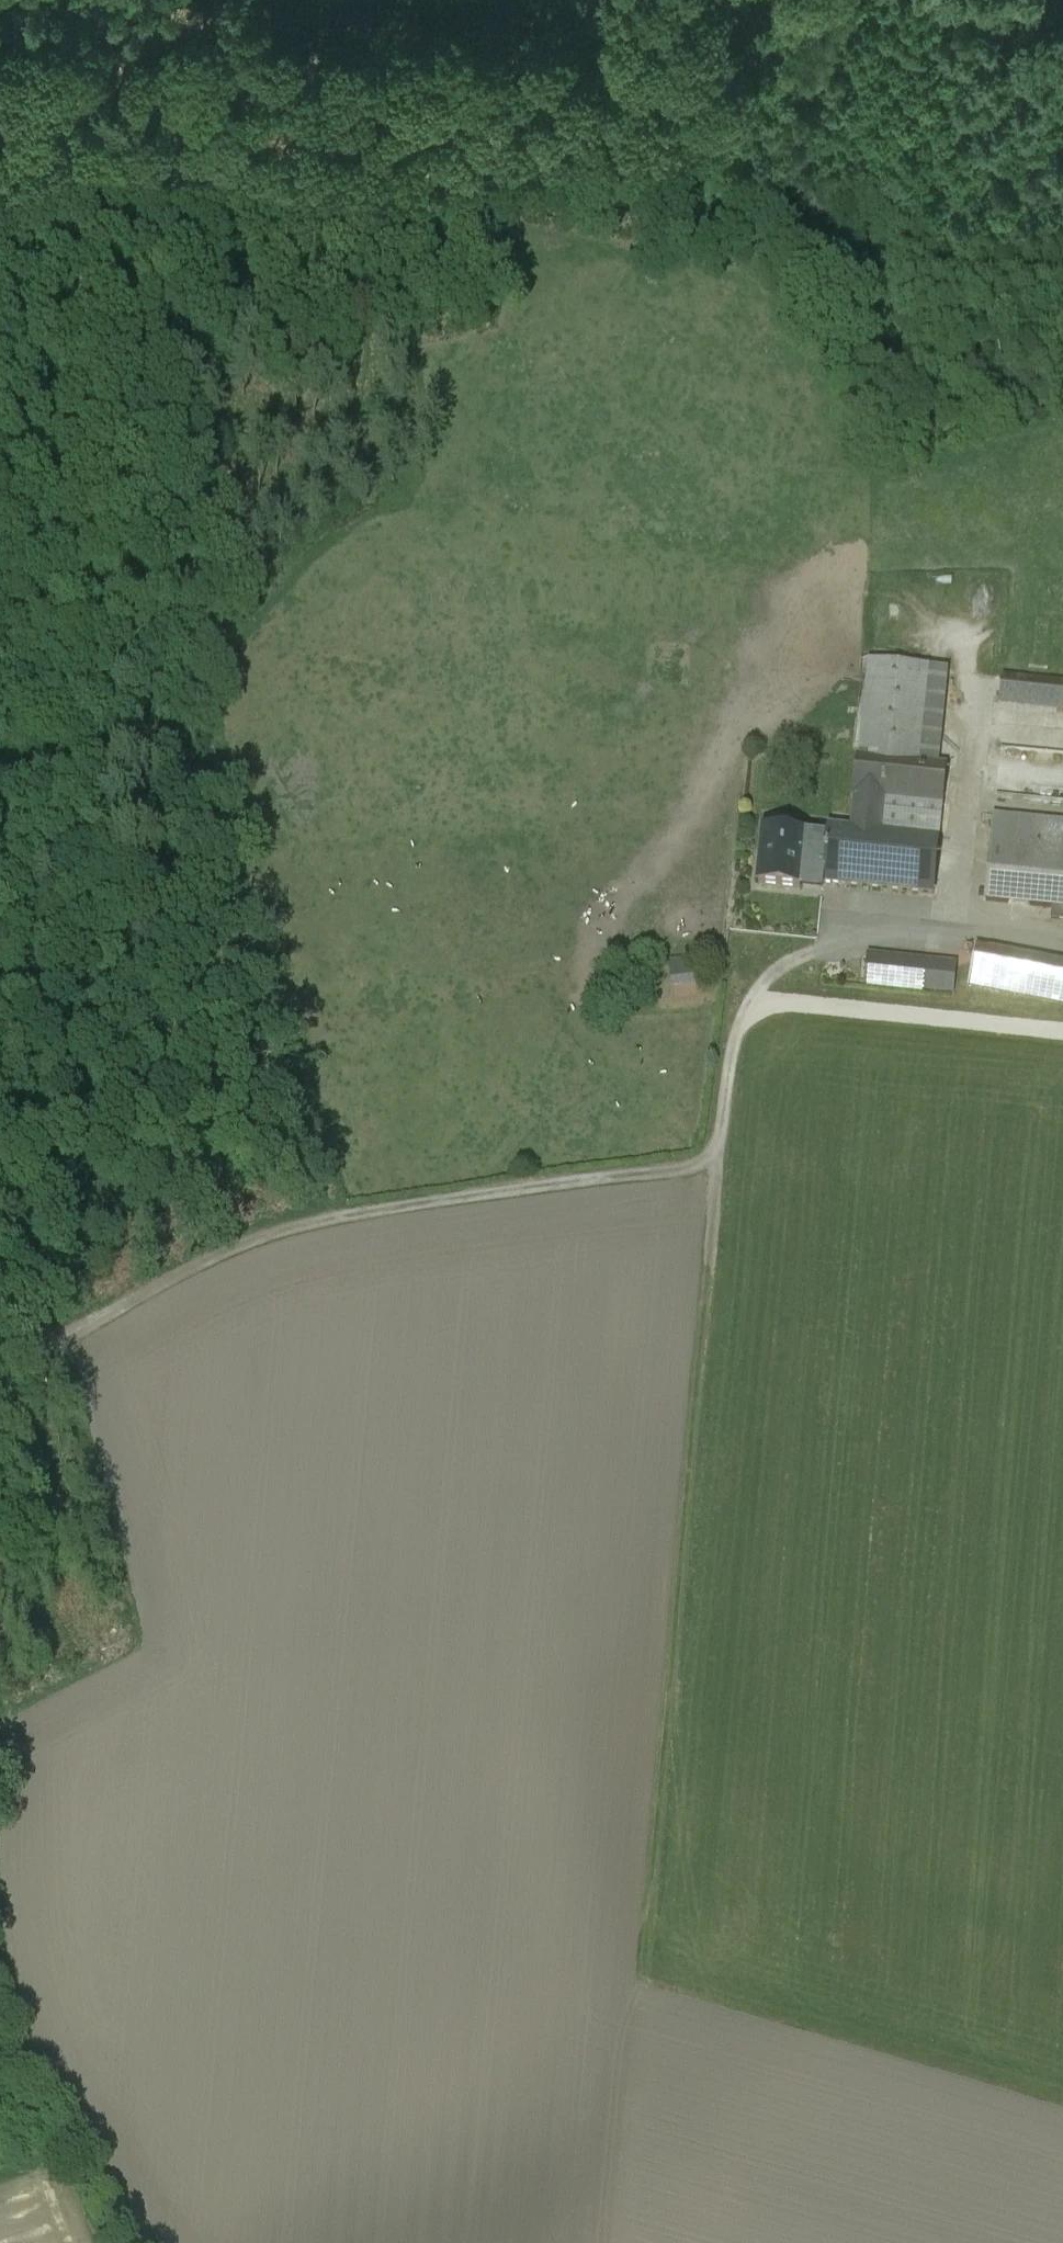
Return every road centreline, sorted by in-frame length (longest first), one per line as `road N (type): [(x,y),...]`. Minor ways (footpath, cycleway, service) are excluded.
road 1 (track): [(870,921),(851,953),(780,974),(756,998),(703,1162),(381,1202),(302,1221),(0,1375)]

